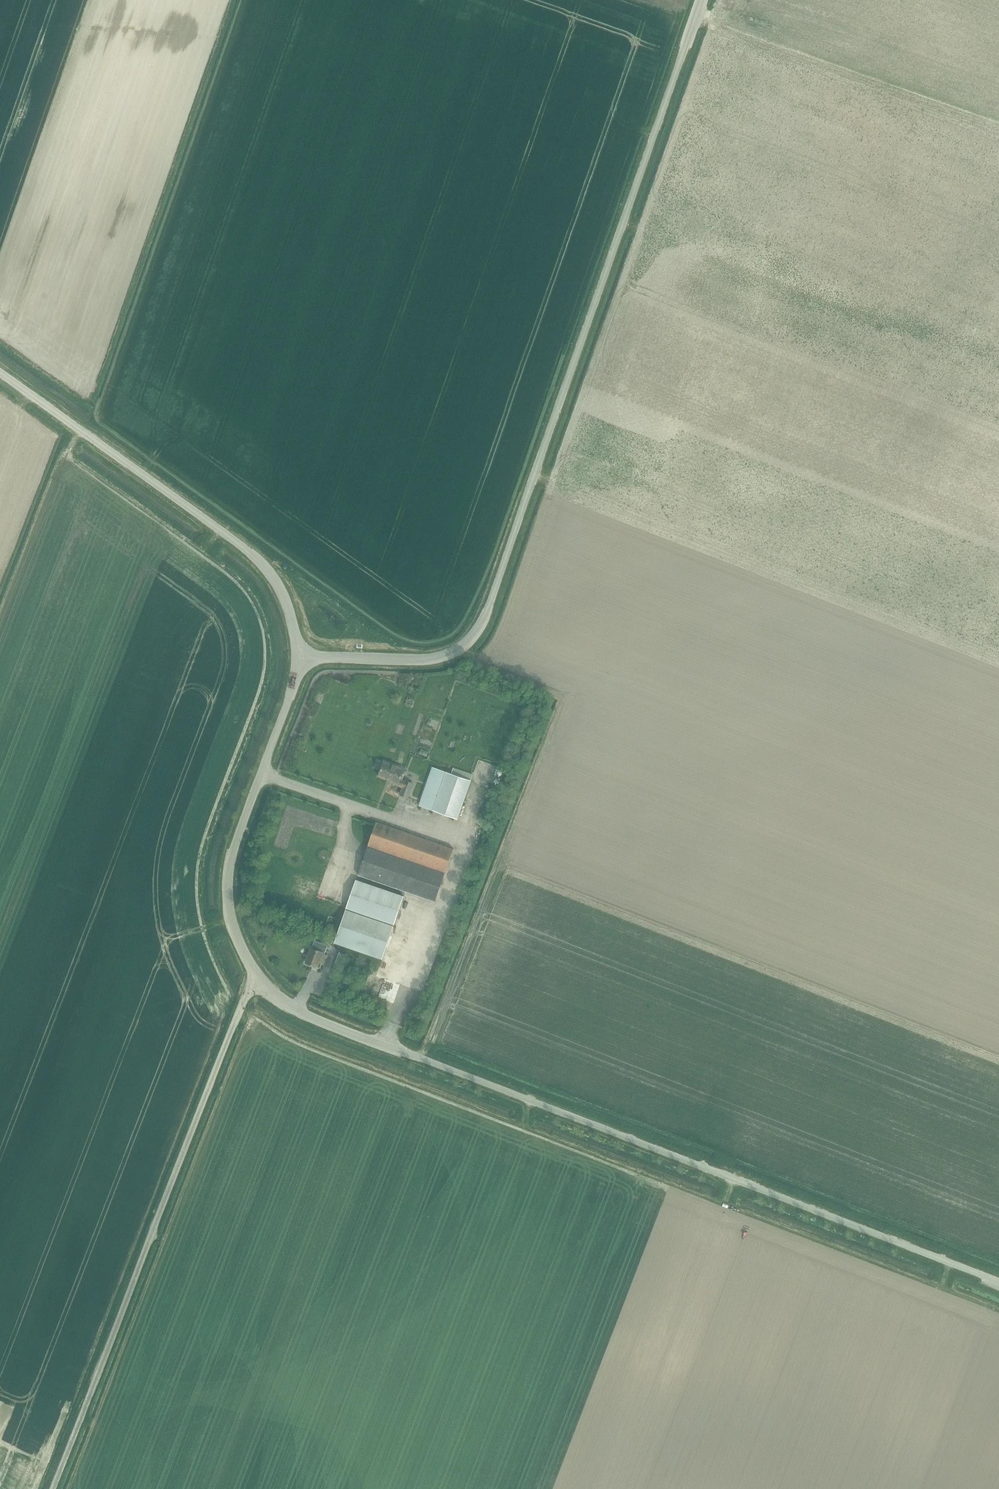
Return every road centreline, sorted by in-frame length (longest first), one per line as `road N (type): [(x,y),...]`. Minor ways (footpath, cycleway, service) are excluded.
road 1 (unclassified): [(301,658),(437,658),(483,620),(694,0)]
road 2 (tertiary): [(998,1289),(298,1011),(257,981)]
road 3 (unclassified): [(51,1488),(257,981)]
road 4 (tertiary): [(301,658),(291,614),(264,565),(0,373)]
road 5 (tertiary): [(257,981),(232,926),(230,857),(301,658)]

